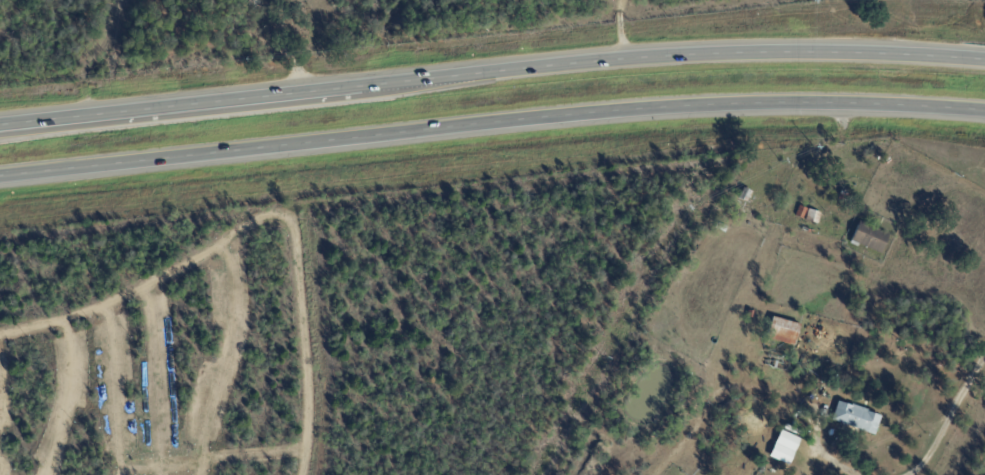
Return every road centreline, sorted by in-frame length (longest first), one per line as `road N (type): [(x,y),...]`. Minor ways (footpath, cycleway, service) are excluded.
road 1 (trunk): [(0,178),(524,120),(782,102),(984,110)]
road 2 (trunk): [(984,59),(782,51),(635,58),(0,124)]

